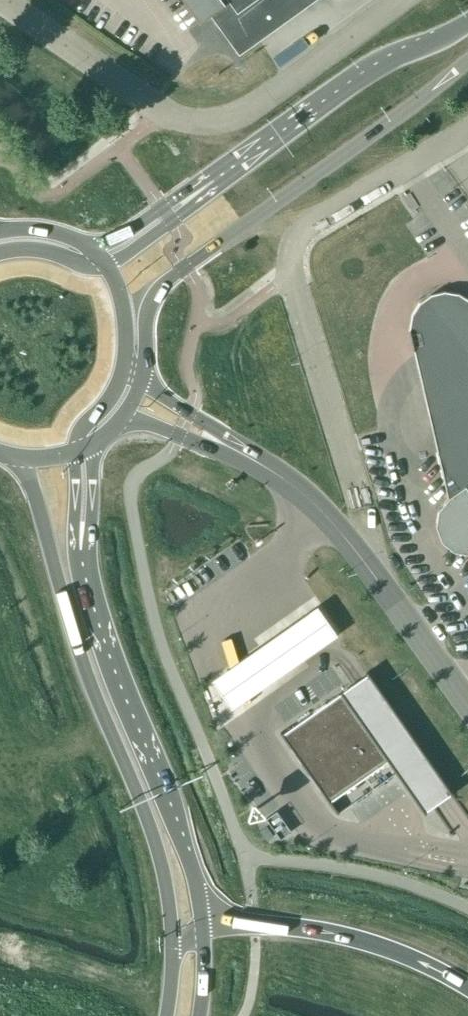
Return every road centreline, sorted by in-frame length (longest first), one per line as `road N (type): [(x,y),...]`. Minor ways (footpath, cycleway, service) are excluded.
road 1 (primary): [(17,457),(79,657),(155,846),(170,954)]
road 2 (unclassified): [(358,500),(292,278),(293,241),(467,131)]
road 3 (primary): [(143,378),(146,311),(157,292),(467,63)]
road 4 (primary): [(203,924),(182,833),(111,659),(83,539)]
road 5 (tertiary): [(467,707),(331,522),(253,460)]
road 6 (unclassified): [(240,118),(196,125),(167,114),(0,2)]
road 7 (trunk): [(467,988),(395,952),(313,930),(203,924)]
road 8 (primary): [(467,25),(356,79),(247,157)]
road 9 (unclassified): [(240,118),(402,0)]
road 10 (primary): [(247,157),(130,230),(87,246)]
road 11 (primary): [(247,157),(172,223),(106,263)]
road 12 (tertiary): [(117,423),(253,460)]
road 13 (tertiary): [(253,460),(143,378)]

